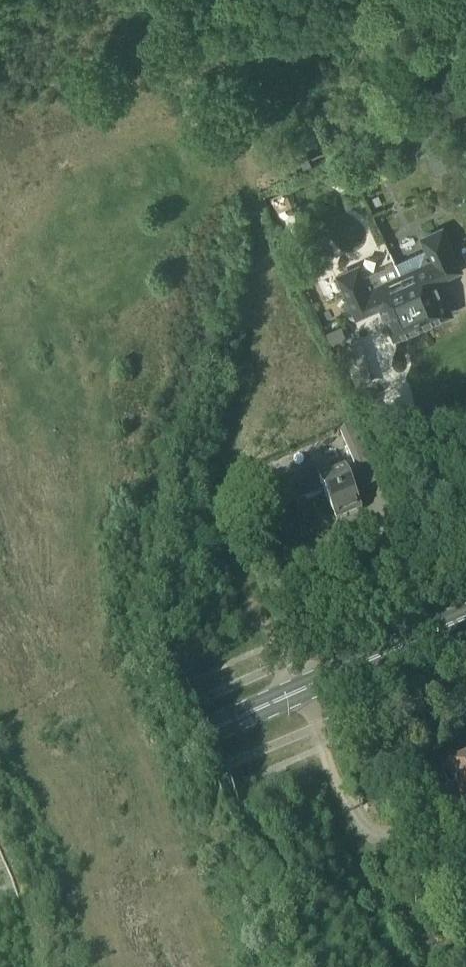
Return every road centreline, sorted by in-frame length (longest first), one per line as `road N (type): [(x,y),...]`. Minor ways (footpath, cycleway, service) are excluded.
road 1 (primary): [(0,823),(465,617)]

